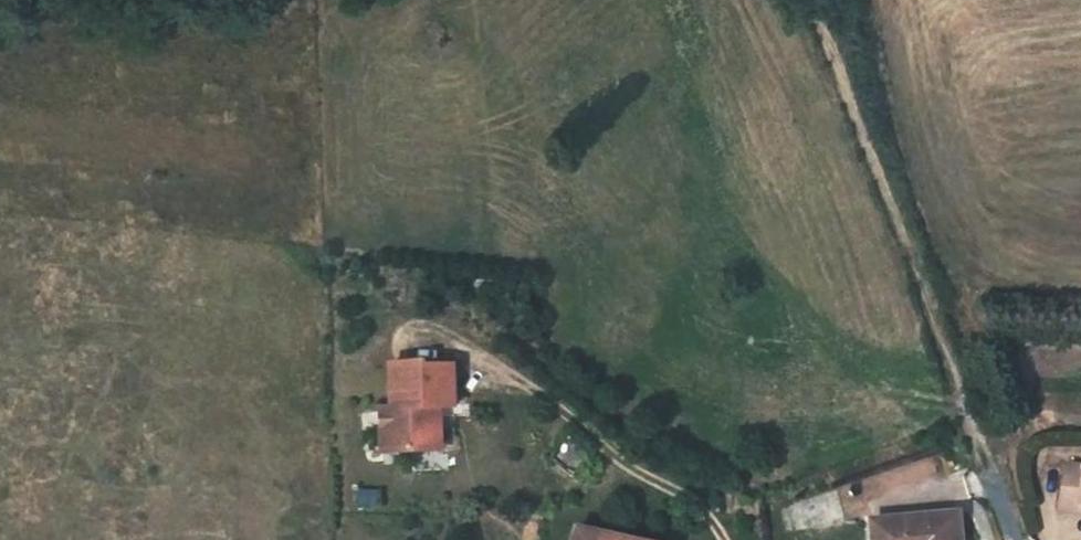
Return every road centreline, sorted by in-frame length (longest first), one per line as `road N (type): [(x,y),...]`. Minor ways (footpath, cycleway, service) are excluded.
road 1 (track): [(997,485),(811,0)]

